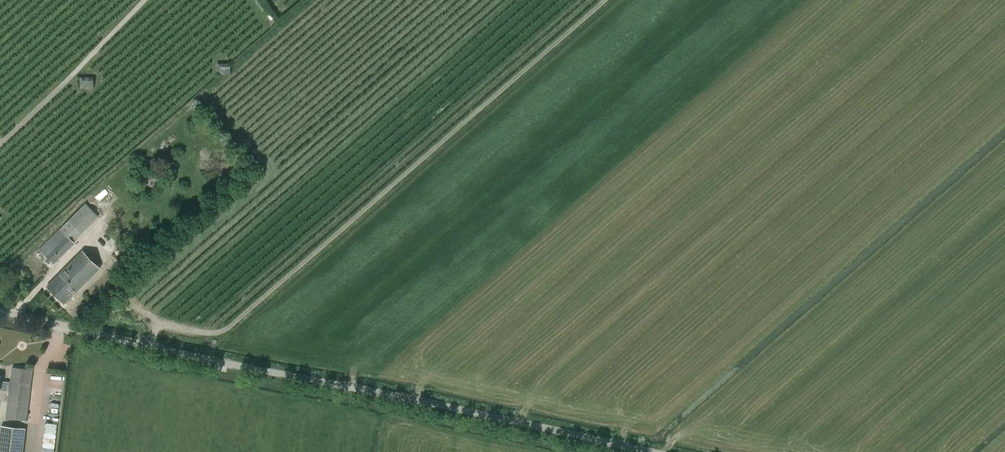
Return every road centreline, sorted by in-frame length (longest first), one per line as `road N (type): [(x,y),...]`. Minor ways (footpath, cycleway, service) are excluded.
road 1 (unclassified): [(670,451),(0,312)]
road 2 (track): [(602,0),(224,330),(156,322),(150,343)]
road 3 (track): [(148,0),(0,145)]

